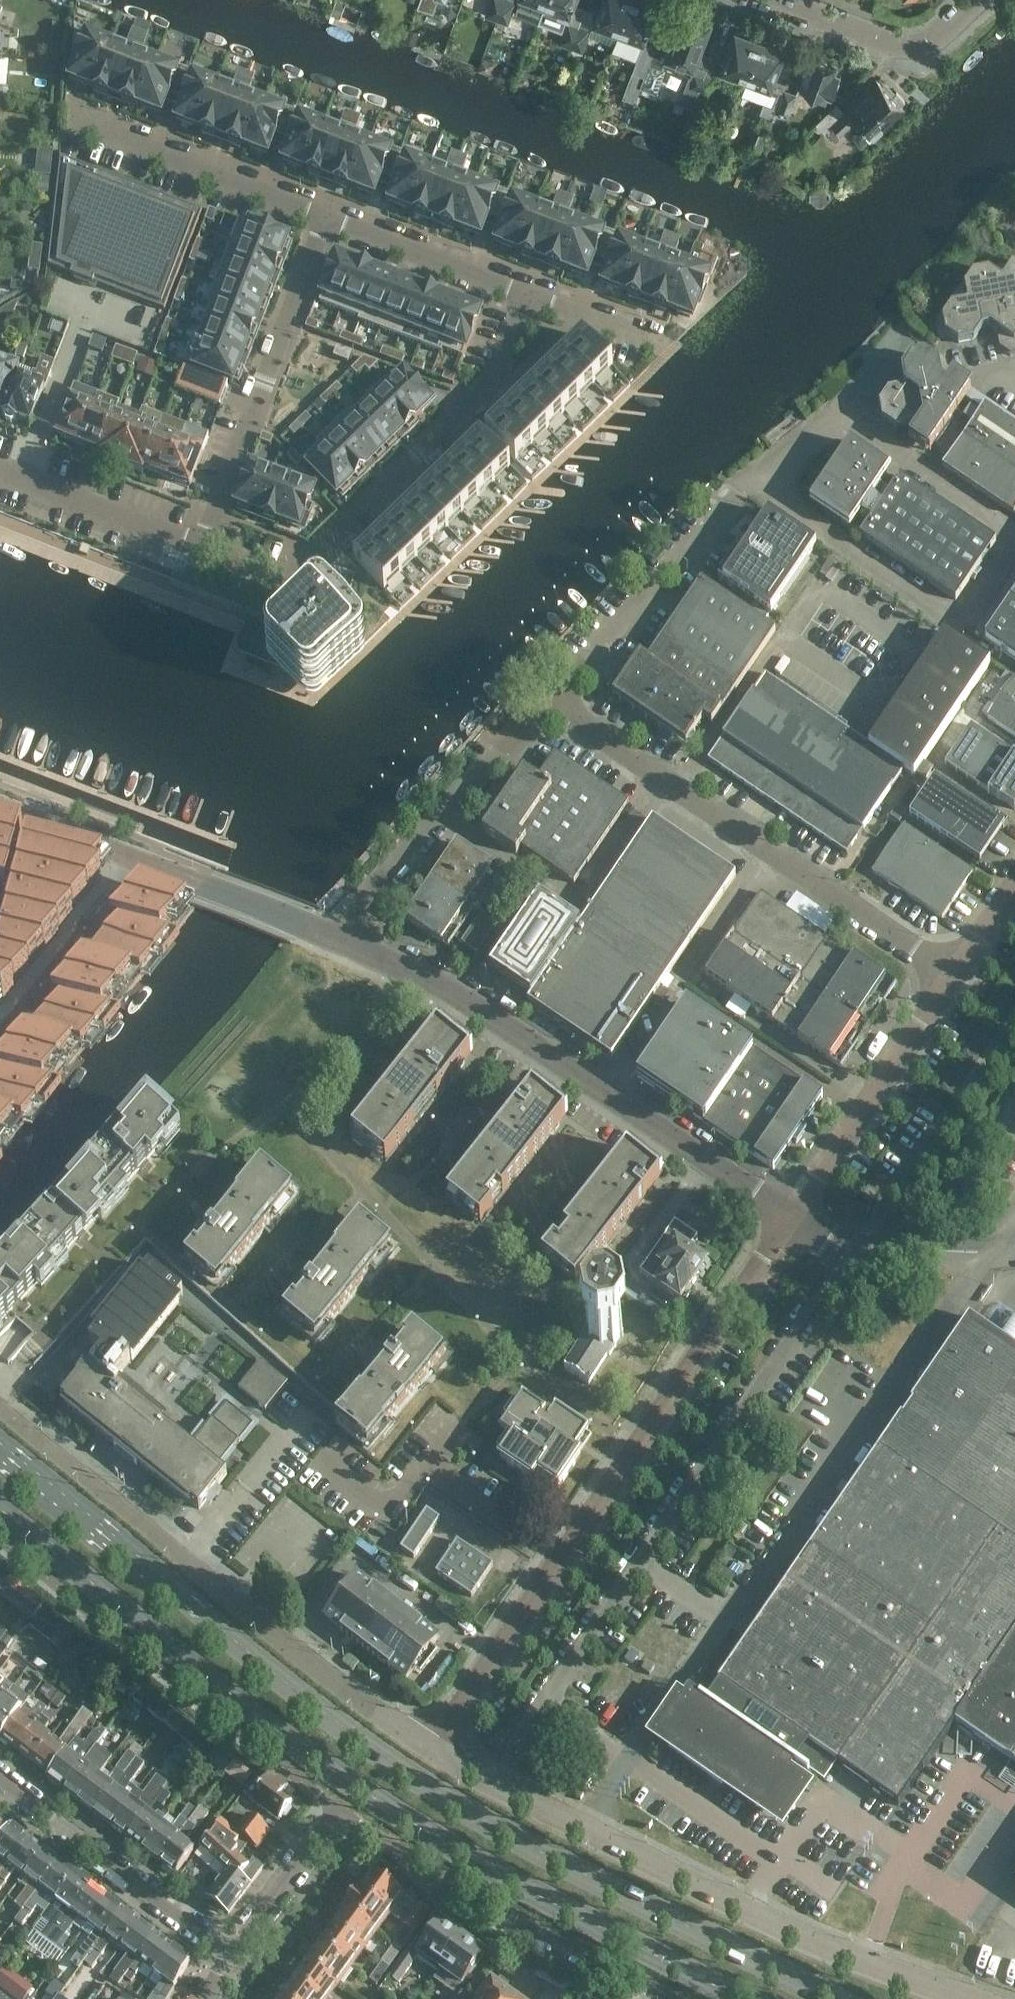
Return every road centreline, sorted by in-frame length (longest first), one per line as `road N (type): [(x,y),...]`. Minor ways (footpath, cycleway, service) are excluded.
road 1 (primary): [(836,1998),(645,1906),(384,1749),(241,1645),(0,1447)]
road 2 (primary): [(0,1507),(222,1687),(385,1795),(739,1998)]
road 3 (unclassified): [(961,1998),(757,1915),(434,1748)]
road 4 (residential): [(230,1954),(335,1814),(683,1998)]
road 5 (unclassified): [(434,1748),(350,1690),(0,1403)]
road 6 (residential): [(350,939),(421,969),(790,1220)]
road 7 (unclassified): [(956,974),(550,701)]
road 8 (residential): [(531,293),(480,397),(327,556),(295,569),(201,542)]
road 9 (unclassified): [(559,1561),(790,1220)]
road 10 (residential): [(0,809),(350,939)]
road 11 (residential): [(324,214),(201,542)]
road 12 (unclassified): [(350,939),(371,894),(550,701)]
road 13 (unclassified): [(790,1220),(956,974)]
road 14 (residential): [(0,1781),(230,1954)]
road 15 (unclassified): [(550,701),(742,493)]
road 16 (residential): [(67,116),(324,214)]
road 17 (unclassified): [(434,1748),(559,1561)]
road 18 (residential): [(324,214),(531,293)]
road 19 (residential): [(201,542),(21,476)]
road 20 (residential): [(559,1561),(420,1466)]
road 21 (residential): [(935,39),(902,46),(780,0)]
road 22 (residential): [(21,476),(78,325)]
road 23 (residential): [(531,293),(654,336)]

